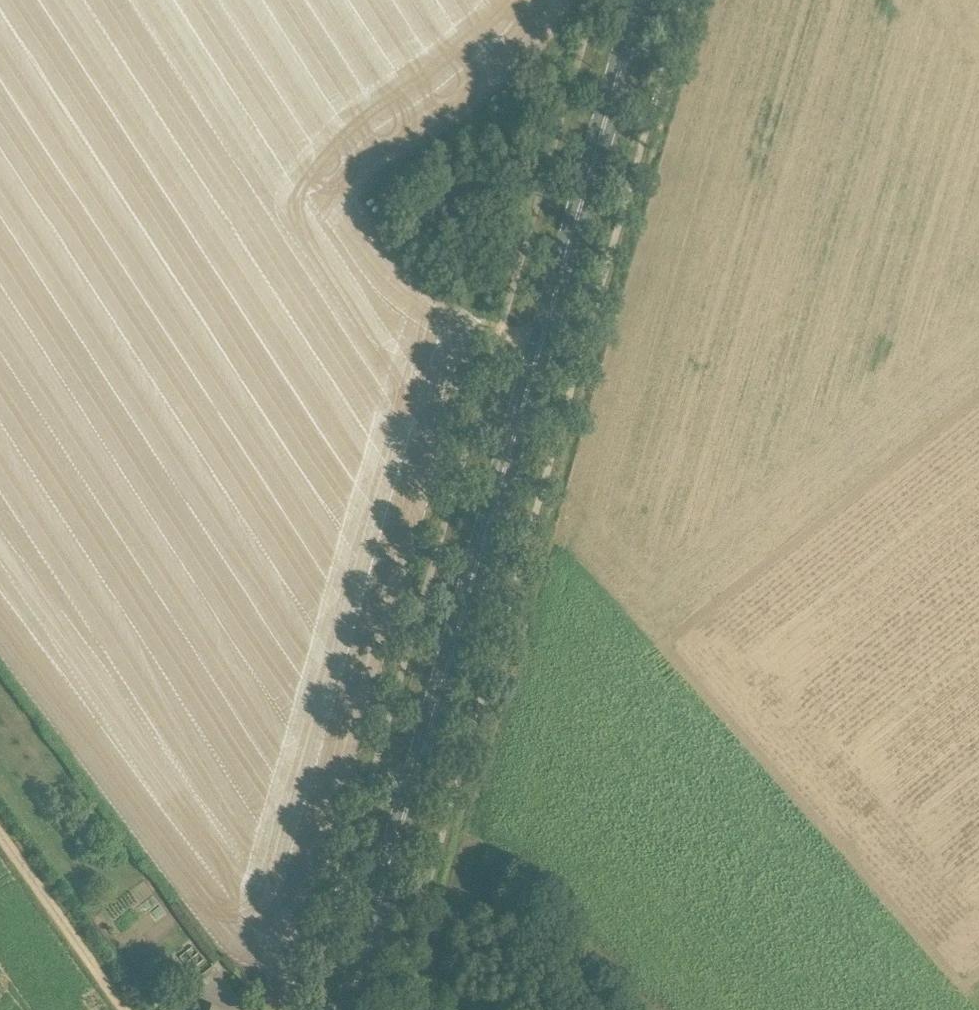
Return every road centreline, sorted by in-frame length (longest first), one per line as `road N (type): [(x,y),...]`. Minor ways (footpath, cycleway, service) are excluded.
road 1 (primary): [(354,1009),(650,0)]
road 2 (track): [(133,1009),(0,833)]

